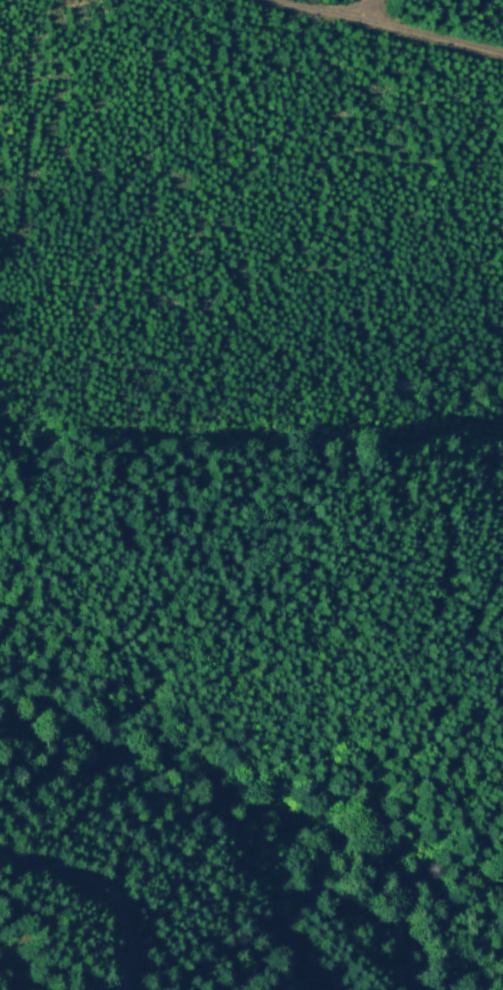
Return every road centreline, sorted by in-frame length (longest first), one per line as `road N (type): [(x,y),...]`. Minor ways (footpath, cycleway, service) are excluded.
road 1 (track): [(502,658),(450,587),(364,547),(194,513),(139,459),(10,454)]
road 2 (track): [(278,913),(276,854),(285,821),(328,791),(389,808),(438,847),(502,882)]
road 3 (track): [(448,989),(424,954),(367,911),(306,890),(290,893),(263,941),(219,989)]
road 4 (track): [(275,0),(502,56)]
road 5 (track): [(276,854),(212,788),(88,736)]
road 6 (residential): [(119,989),(127,951),(113,907),(71,876),(0,857)]

